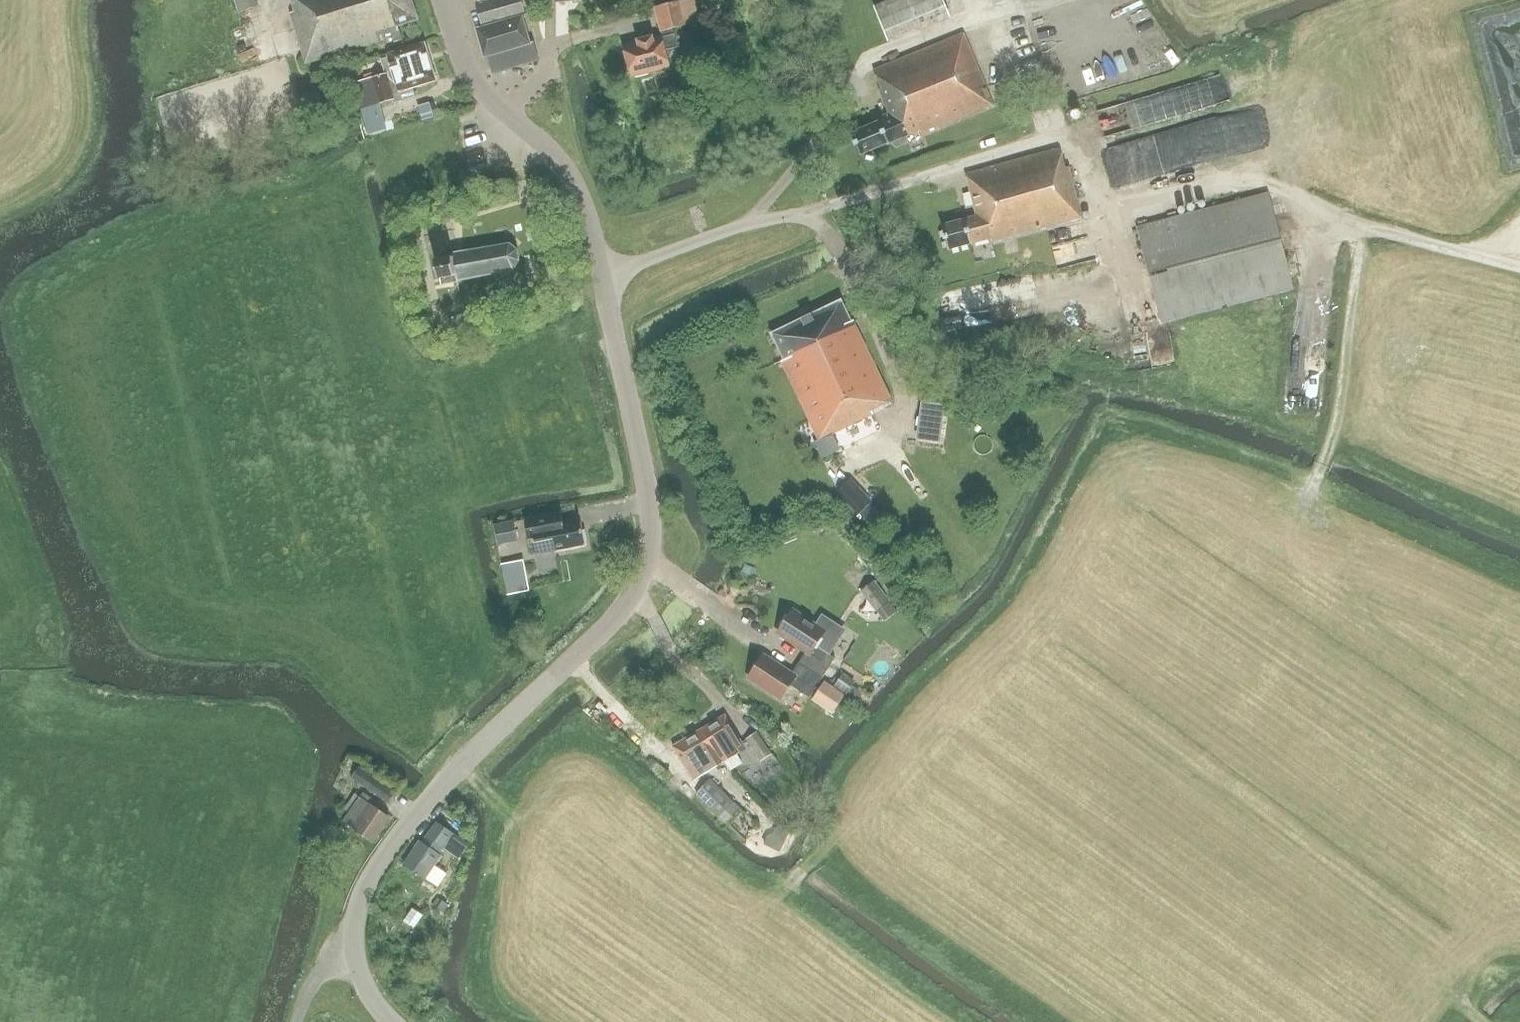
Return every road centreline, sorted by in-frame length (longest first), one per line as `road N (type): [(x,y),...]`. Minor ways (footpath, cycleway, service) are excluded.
road 1 (tertiary): [(356,951),(370,881),(420,809),(606,630),(640,581),(651,507),(602,276)]
road 2 (track): [(1104,214),(1210,186),(1262,182),(1383,231),(1519,266)]
road 3 (track): [(1310,497),(1341,403),(1364,224)]
road 4 (unclassified): [(602,276),(745,224),(828,207)]
road 5 (tertiary): [(602,276),(571,182),(509,114)]
road 6 (tertiary): [(509,114),(474,80),(444,0)]

